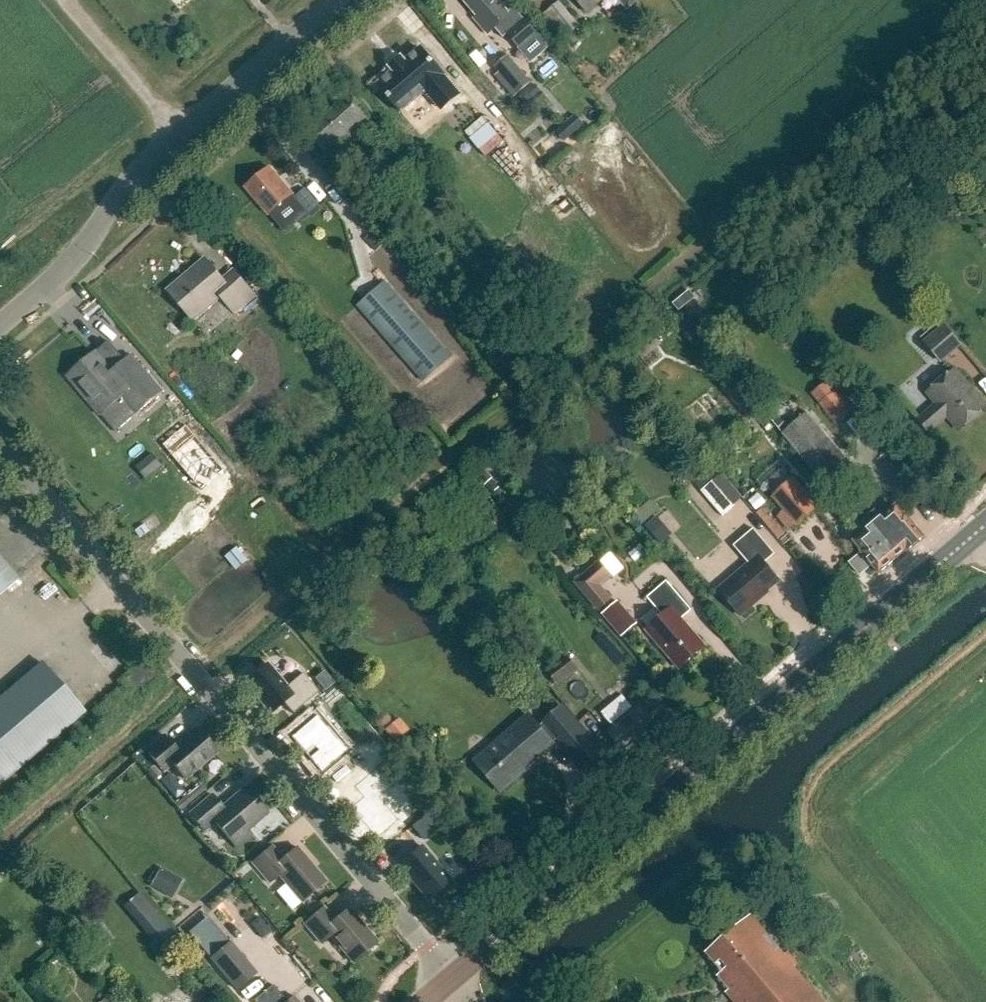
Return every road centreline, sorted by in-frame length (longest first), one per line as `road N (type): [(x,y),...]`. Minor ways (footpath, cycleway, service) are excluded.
road 1 (tertiary): [(451,980),(985,524)]
road 2 (unclassified): [(451,980),(0,447)]
road 3 (unclassified): [(0,324),(75,256),(133,179),(337,0)]

